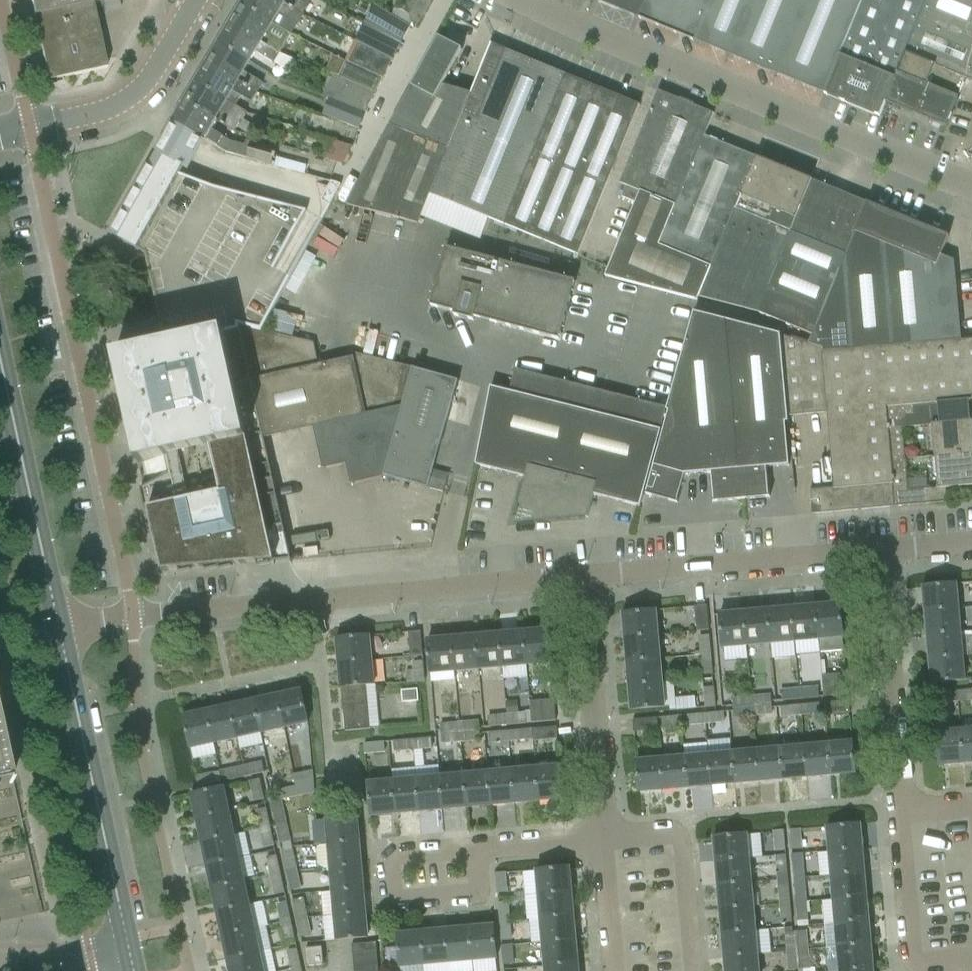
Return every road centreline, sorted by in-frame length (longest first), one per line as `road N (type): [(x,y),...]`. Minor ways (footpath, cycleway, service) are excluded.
road 1 (unclassified): [(971,190),(541,0)]
road 2 (residential): [(132,614),(583,577)]
road 3 (unclassified): [(132,614),(54,258)]
road 4 (tertiary): [(128,948),(60,632)]
road 5 (residential): [(583,577),(878,551)]
road 6 (tertiary): [(60,632),(0,357)]
road 7 (residential): [(897,811),(878,551)]
road 8 (residential): [(603,836),(583,577)]
road 9 (tertiary): [(30,130),(97,114),(132,93),(194,0)]
road 10 (residential): [(474,848),(479,890),(393,898),(391,865),(406,853)]
road 11 (residential): [(897,811),(912,961),(922,970)]
road 12 (residential): [(692,970),(679,832)]
road 13 (residential): [(603,836),(614,970)]
road 14 (residential): [(30,130),(2,0)]
road 15 (residential): [(54,258),(30,130)]
road 16 (residential): [(474,848),(603,836)]
road 17 (residential): [(0,957),(128,948)]

